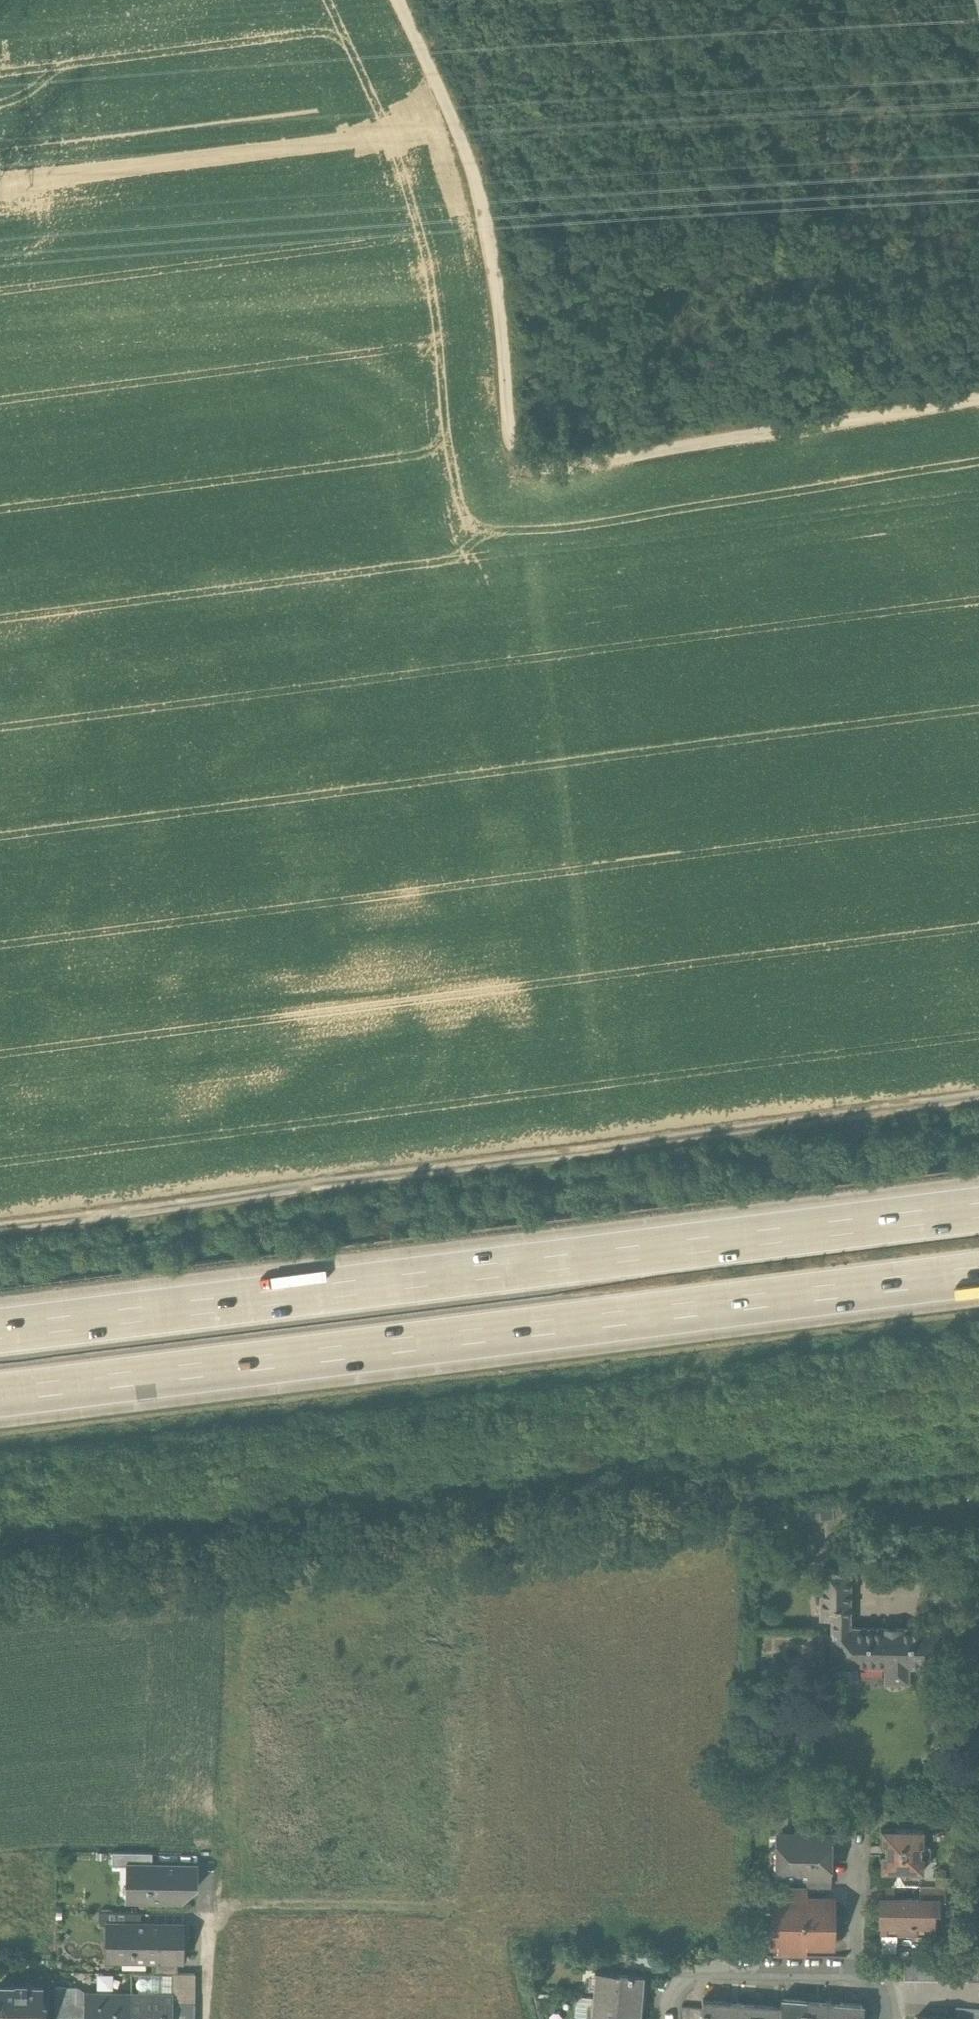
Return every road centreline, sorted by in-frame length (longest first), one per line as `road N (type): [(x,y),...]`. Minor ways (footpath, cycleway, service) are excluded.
road 1 (motorway): [(0,1403),(978,1274)]
road 2 (track): [(978,1108),(0,1229)]
road 3 (motorway): [(978,1207),(0,1326)]
road 4 (track): [(399,0),(450,103),(498,263),(509,423),(520,453),(548,467),(978,399)]
road 5 (residential): [(889,2018),(883,1987),(857,1972),(703,1970),(675,1979),(664,2018)]

